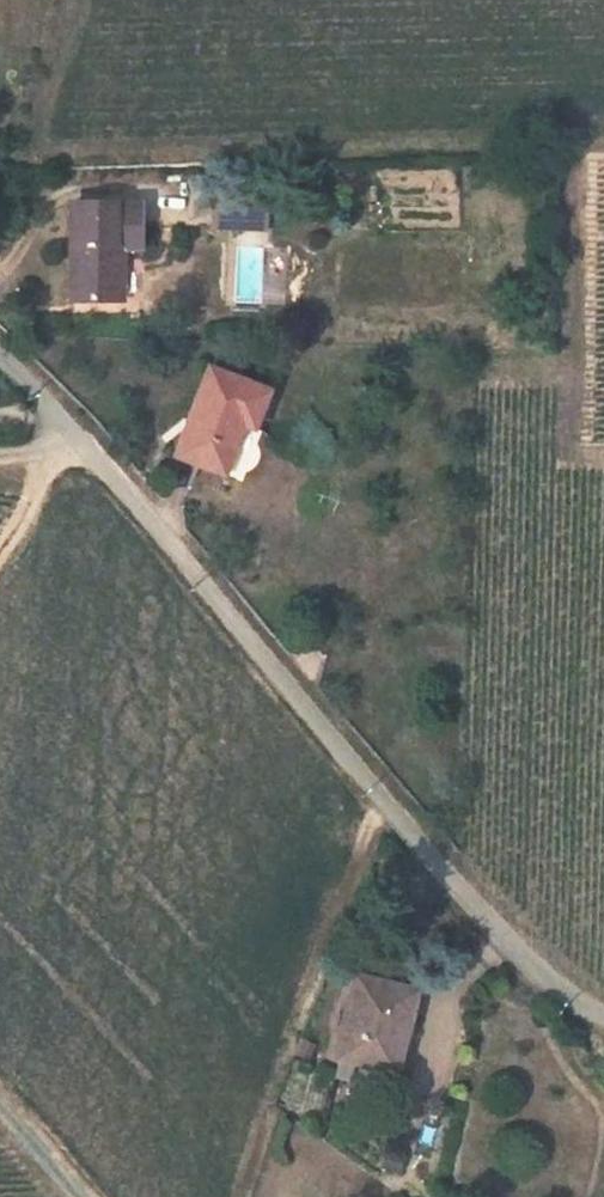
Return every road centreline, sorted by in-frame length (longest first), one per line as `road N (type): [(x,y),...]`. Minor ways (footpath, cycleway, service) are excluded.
road 1 (residential): [(0,358),(78,437),(434,864),(551,986),(603,1019)]

